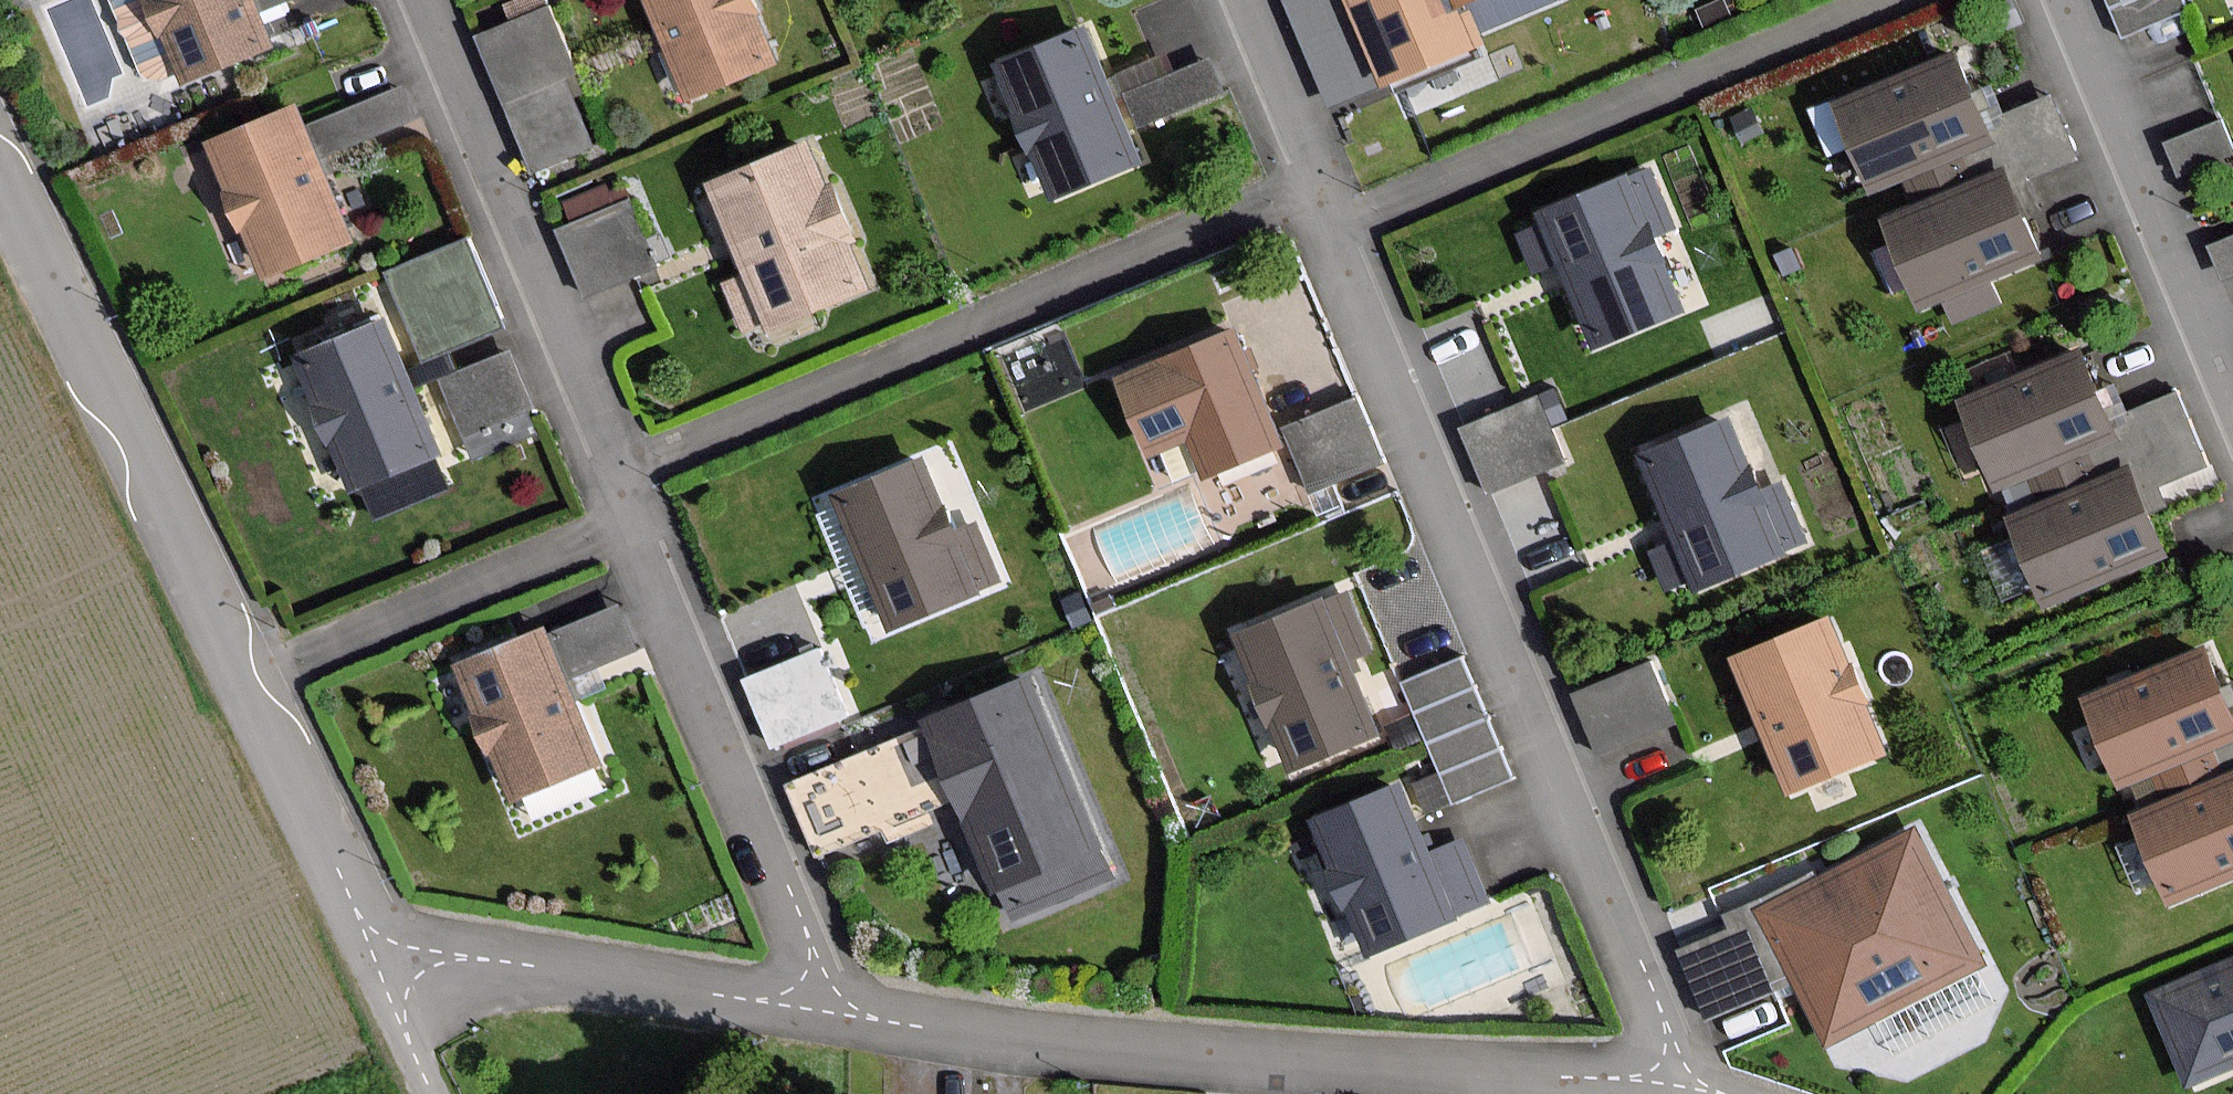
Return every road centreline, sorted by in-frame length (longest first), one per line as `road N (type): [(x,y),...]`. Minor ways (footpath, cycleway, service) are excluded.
road 1 (residential): [(1240,0),(1677,1080)]
road 2 (residential): [(419,0),(828,1008)]
road 3 (residential): [(0,189),(106,382),(238,694),(370,962)]
road 4 (residential): [(828,1008),(921,1024),(1504,1077),(1677,1080)]
road 5 (residential): [(370,962),(464,958),(828,1008)]
road 6 (residential): [(2055,0),(2232,413)]
road 7 (residential): [(370,962),(430,1093)]

